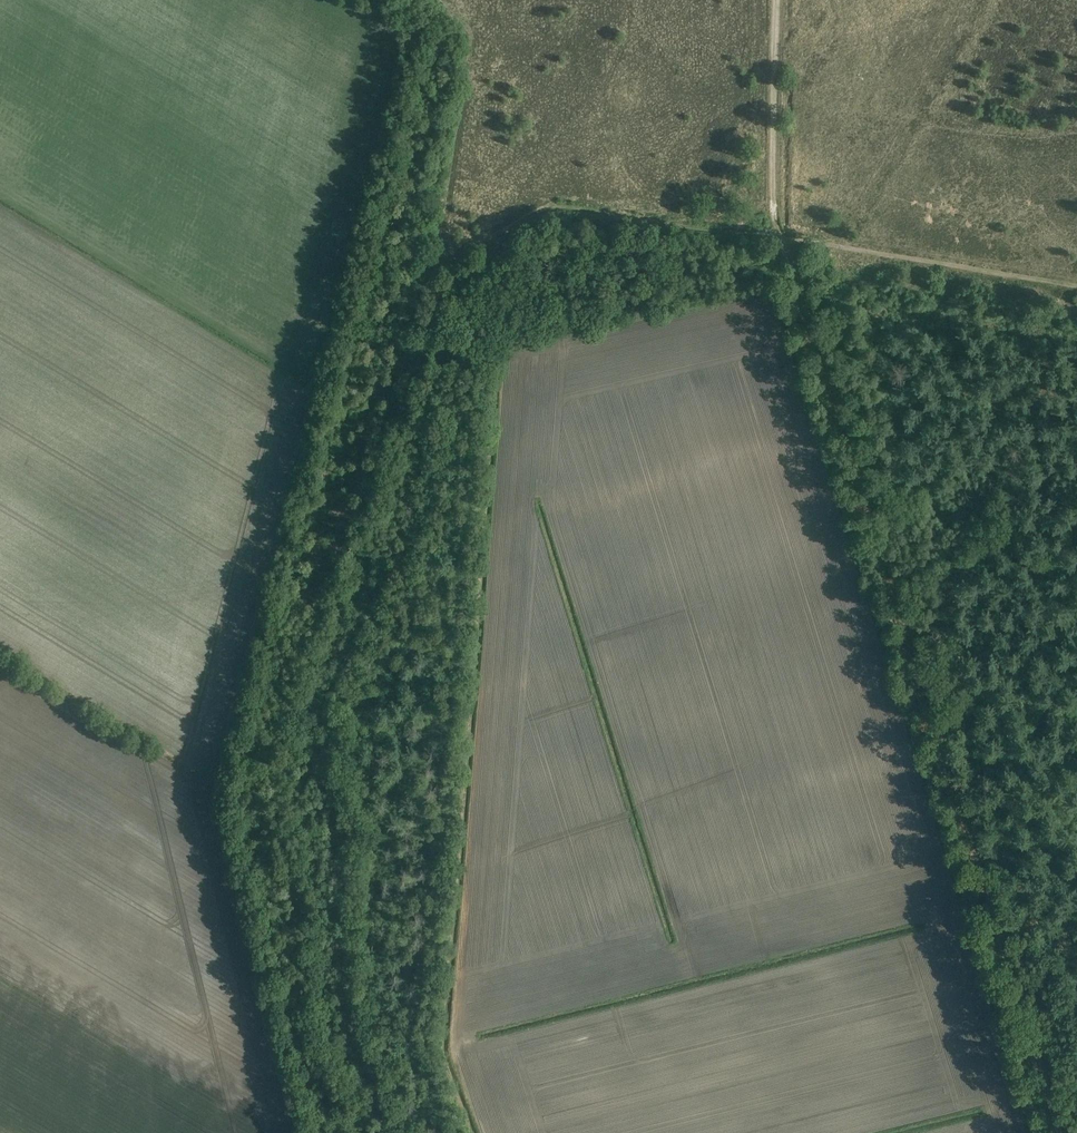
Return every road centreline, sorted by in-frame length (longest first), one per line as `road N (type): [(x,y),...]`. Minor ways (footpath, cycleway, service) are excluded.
road 1 (track): [(779,0),(777,227),(1058,1132)]

